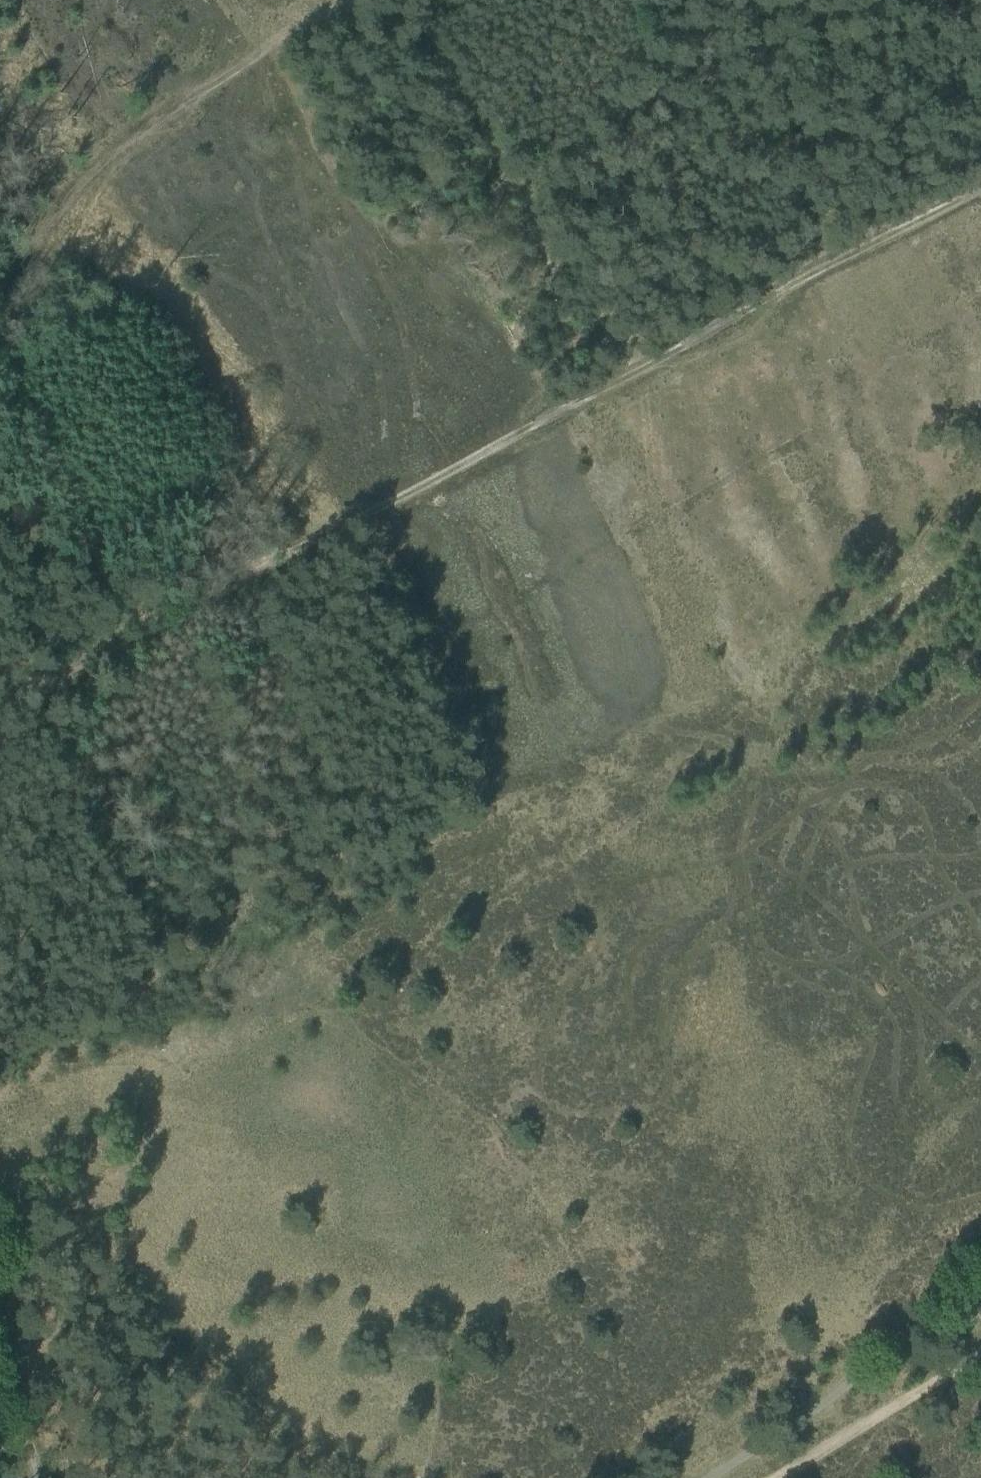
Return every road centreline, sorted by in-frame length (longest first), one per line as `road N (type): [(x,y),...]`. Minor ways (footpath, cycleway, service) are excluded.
road 1 (track): [(0,721),(980,184)]
road 2 (track): [(348,0),(116,153),(0,281)]
road 3 (track): [(980,1343),(773,1477)]
road 4 (track): [(0,1340),(38,1477)]

